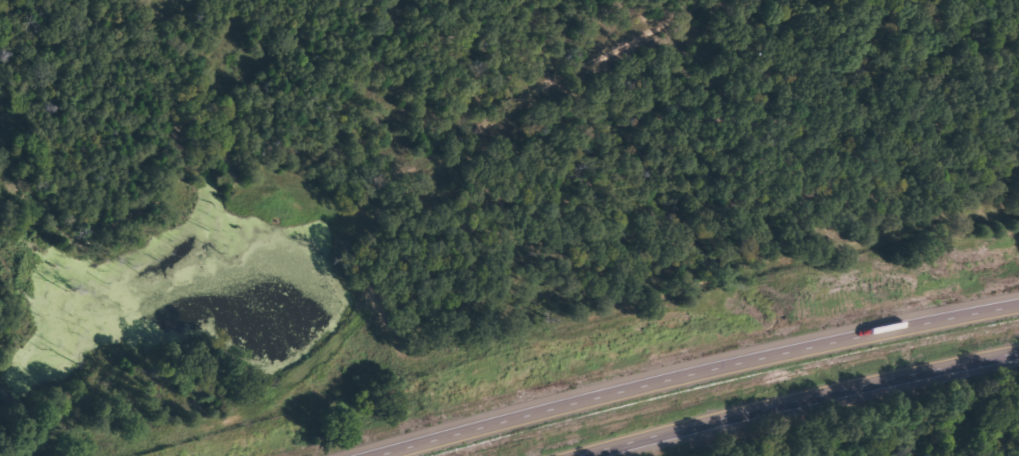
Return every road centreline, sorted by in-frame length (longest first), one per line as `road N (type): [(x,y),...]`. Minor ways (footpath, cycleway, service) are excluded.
road 1 (trunk): [(1018,295),(706,357),(344,455)]
road 2 (trunk): [(580,455),(1018,355)]

